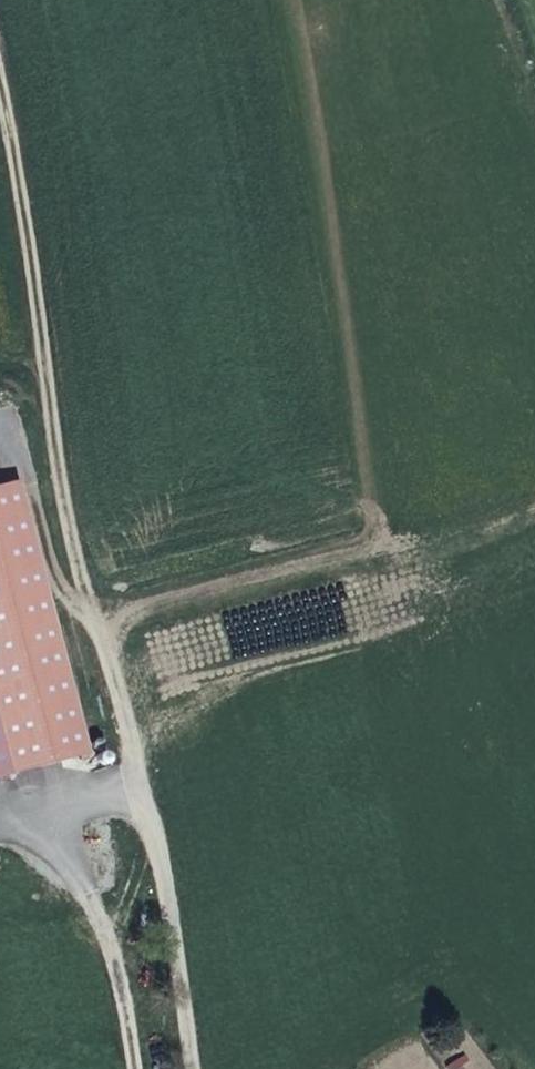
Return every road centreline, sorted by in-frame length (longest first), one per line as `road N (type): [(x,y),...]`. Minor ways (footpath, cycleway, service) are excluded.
road 1 (track): [(191,1068),(163,844),(64,480),(0,76)]

